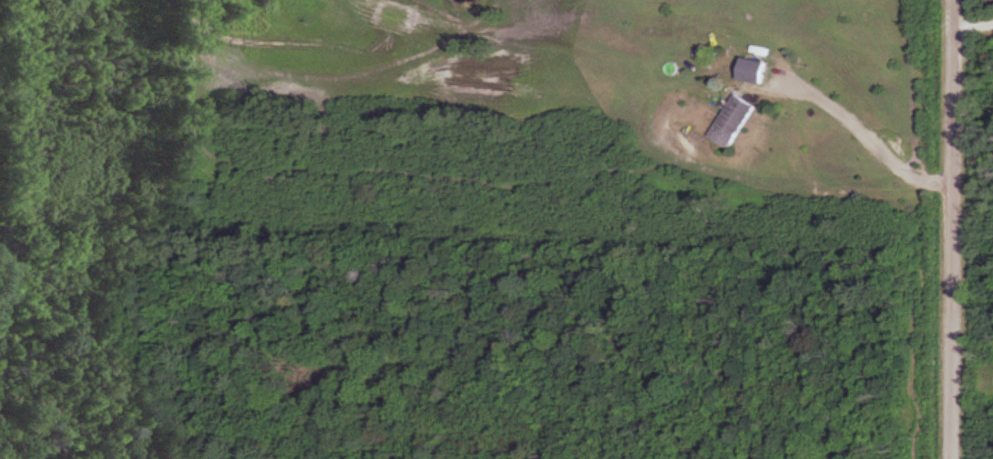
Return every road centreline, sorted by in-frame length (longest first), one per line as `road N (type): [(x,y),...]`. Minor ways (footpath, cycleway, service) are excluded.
road 1 (residential): [(946,458),(953,0)]

